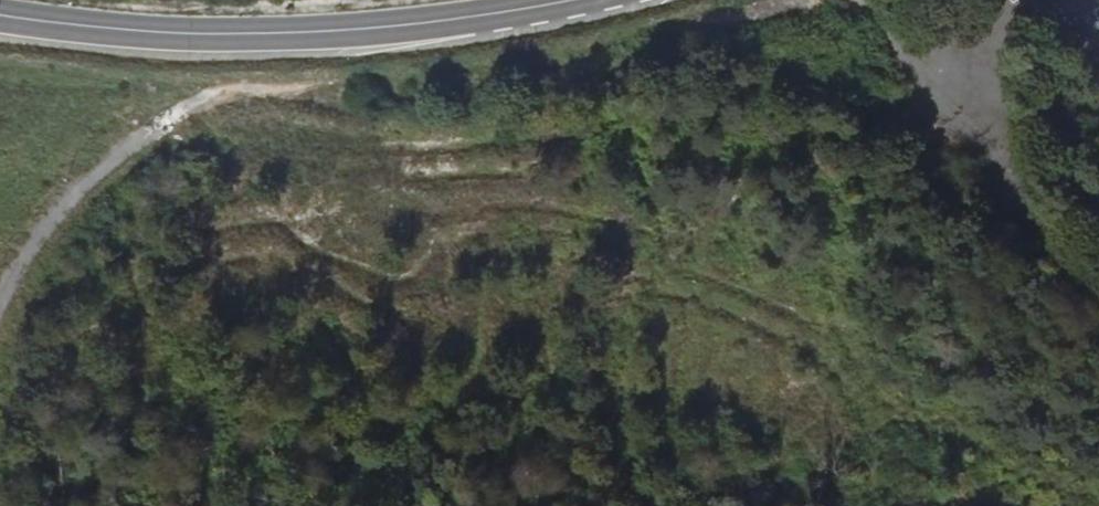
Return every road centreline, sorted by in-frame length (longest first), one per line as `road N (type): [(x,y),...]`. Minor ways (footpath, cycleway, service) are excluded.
road 1 (secondary): [(592,0),(480,20),(241,35),(97,29),(0,11)]

